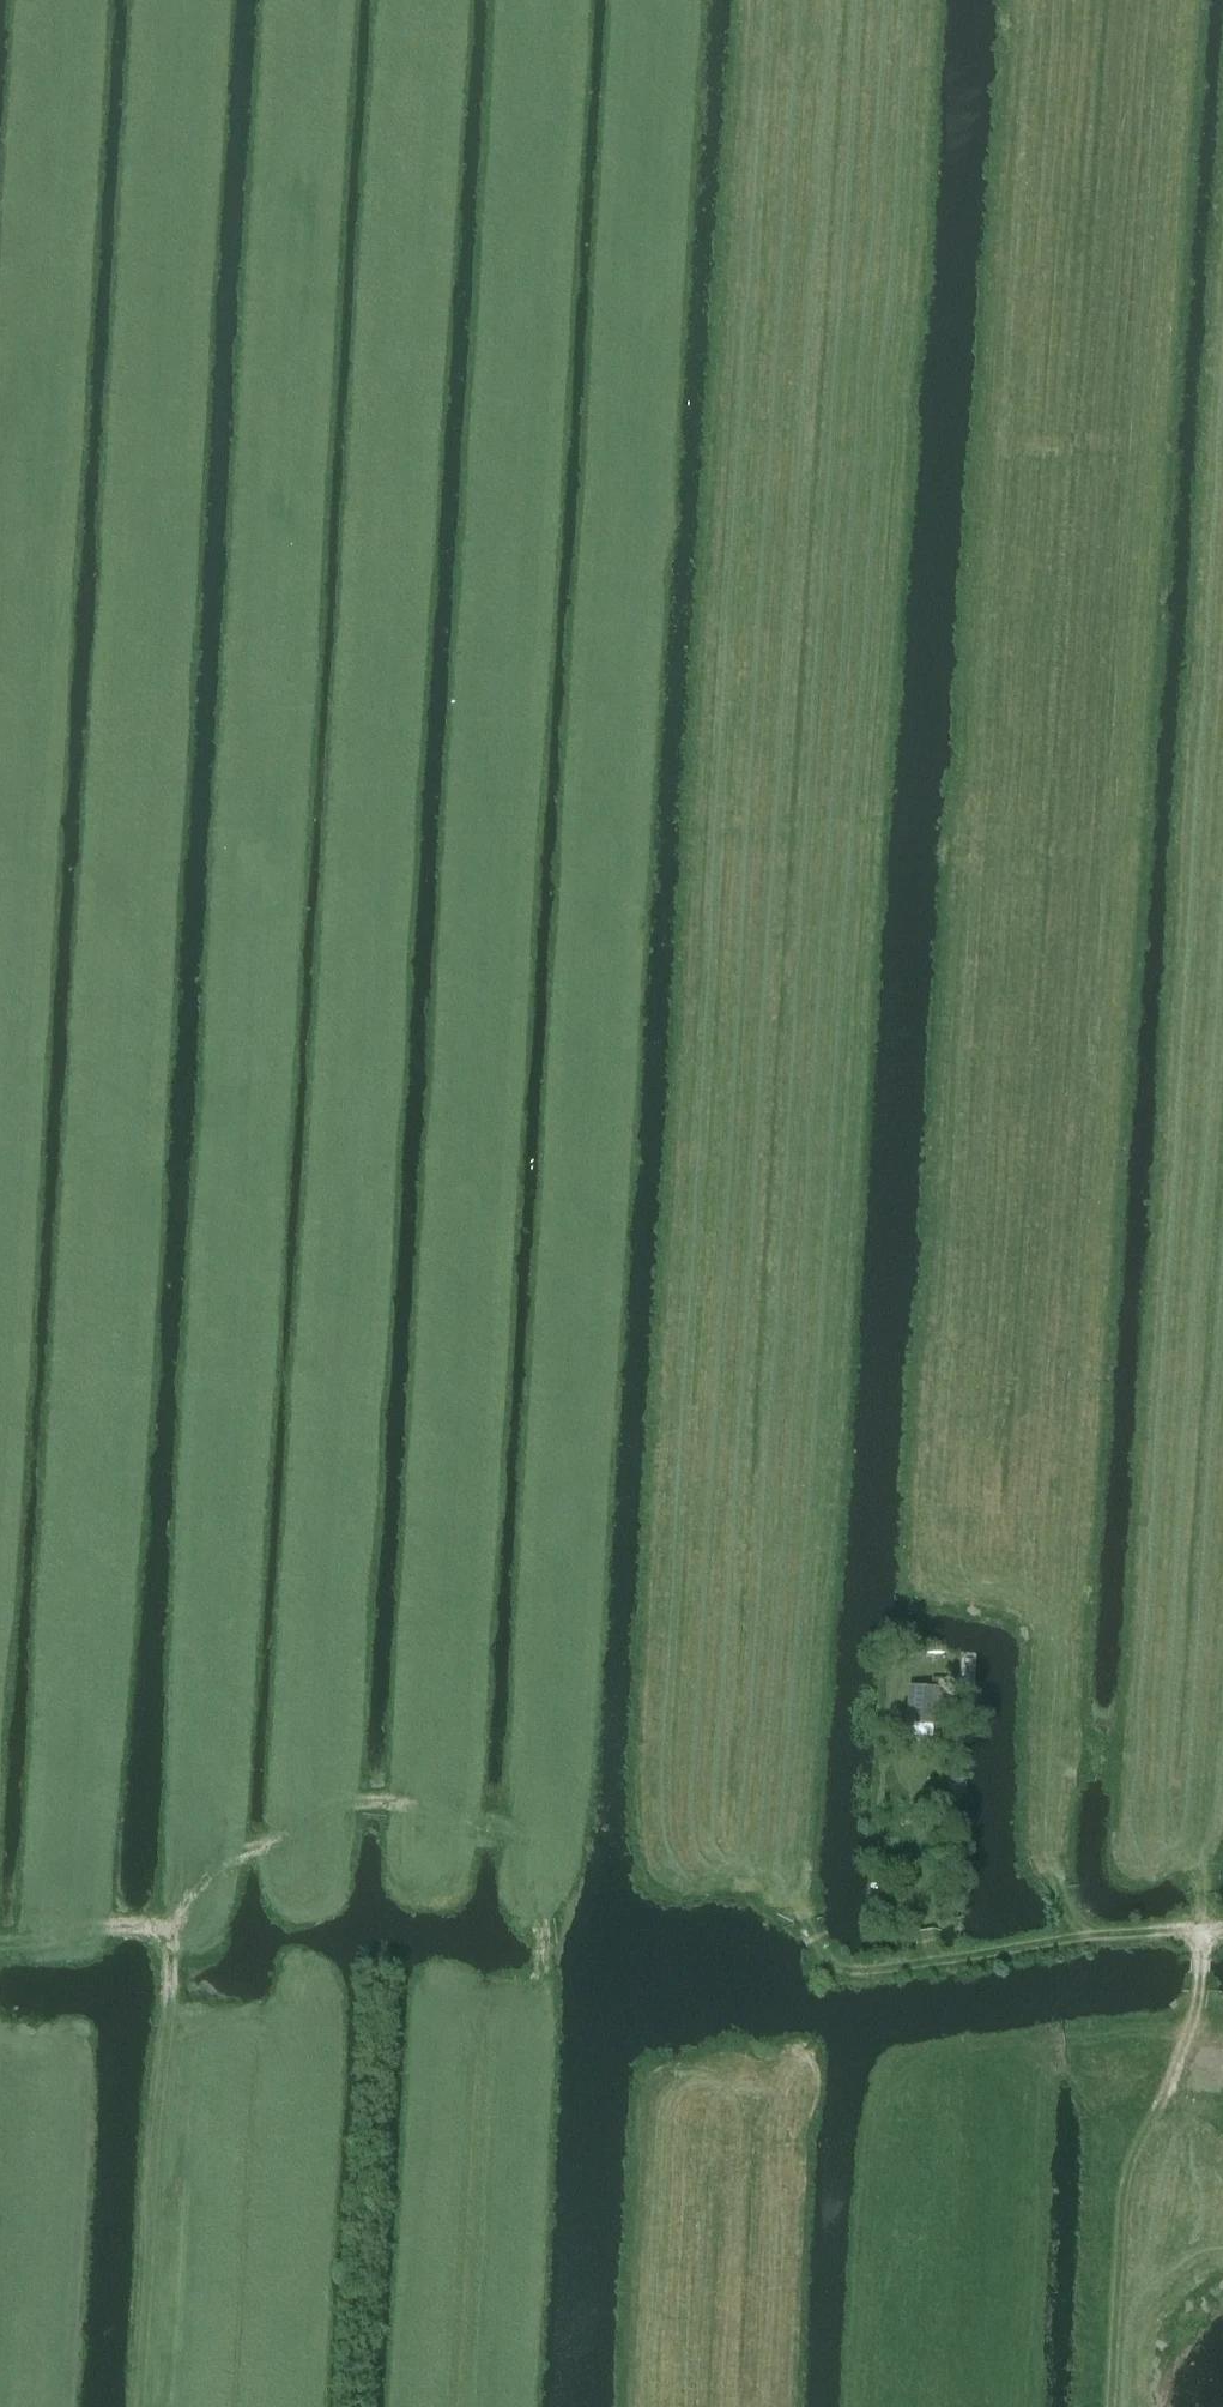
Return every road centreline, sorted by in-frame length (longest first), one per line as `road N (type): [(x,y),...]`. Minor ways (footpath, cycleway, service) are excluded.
road 1 (track): [(713,1857),(771,1867),(798,1889),(813,1939),(835,1966),(1222,1924)]

